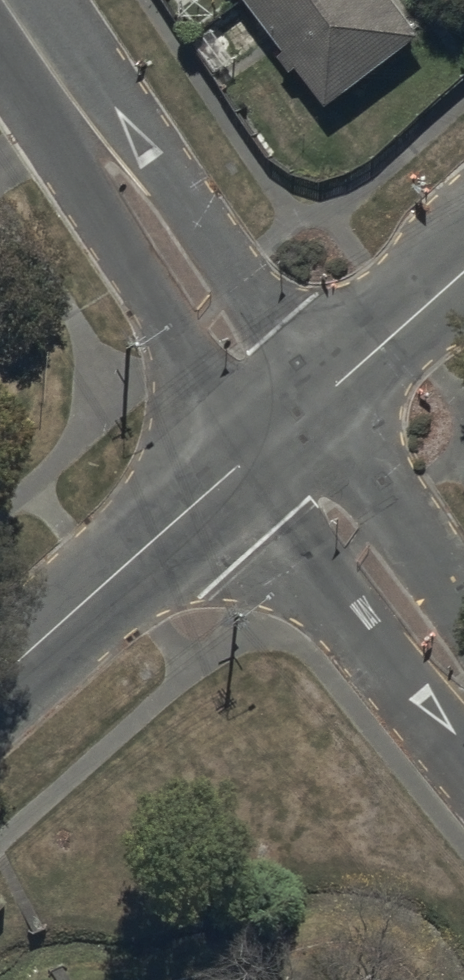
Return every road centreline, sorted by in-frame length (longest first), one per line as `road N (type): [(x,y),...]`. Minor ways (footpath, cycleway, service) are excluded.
road 1 (residential): [(0,12),(279,426)]
road 2 (tertiary): [(279,426),(0,679)]
road 3 (residential): [(279,426),(463,696)]
road 4 (tertiary): [(463,265),(279,426)]

